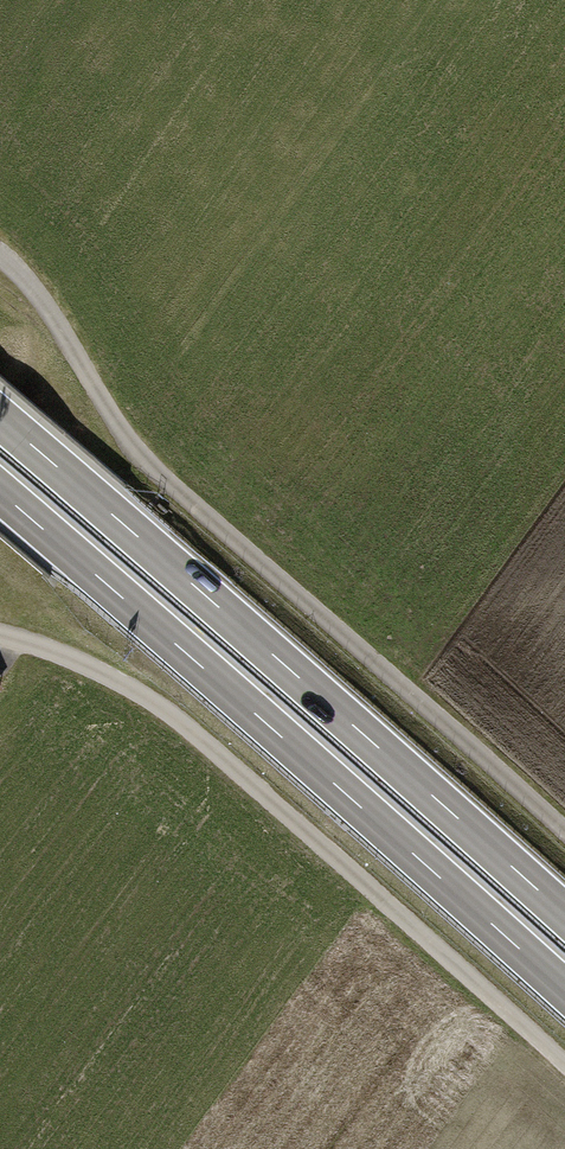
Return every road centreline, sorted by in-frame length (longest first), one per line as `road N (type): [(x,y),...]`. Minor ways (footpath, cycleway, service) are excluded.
road 1 (track): [(564,832),(136,452),(38,295),(0,255)]
road 2 (trunk): [(0,492),(564,990)]
road 3 (trunk): [(564,914),(0,418)]
road 4 (track): [(564,1063),(173,721),(66,661),(0,639)]

